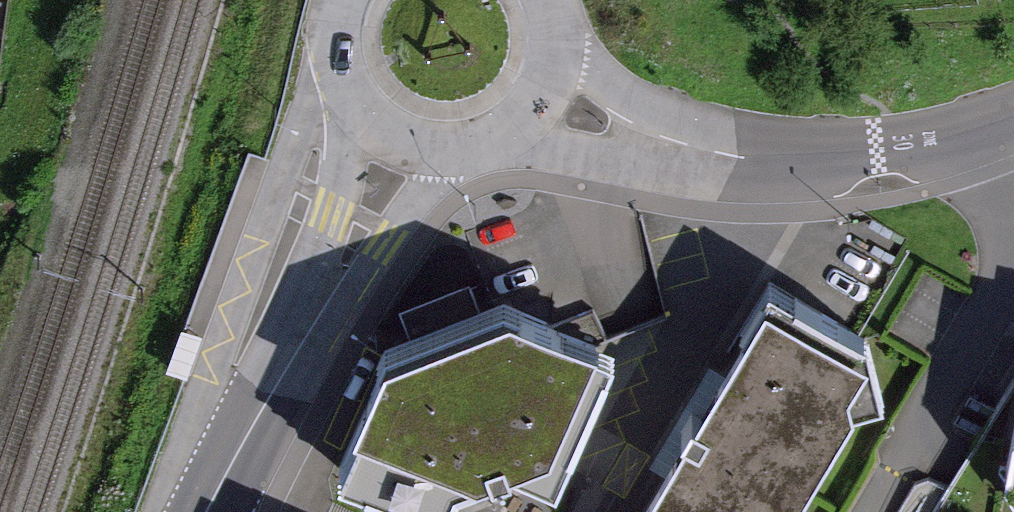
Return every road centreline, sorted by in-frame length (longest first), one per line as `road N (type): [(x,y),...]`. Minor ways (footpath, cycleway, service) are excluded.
road 1 (primary): [(207,511),(402,139)]
road 2 (residential): [(982,133),(1006,216),(999,294),(874,511)]
road 3 (residential): [(982,133),(877,156),(766,159),(625,132)]
road 4 (primary): [(351,0),(341,60),(352,93),(402,139)]
road 5 (residential): [(491,136),(625,132)]
road 6 (residential): [(625,132),(546,33)]
road 7 (primary): [(491,136),(535,93),(546,33)]

